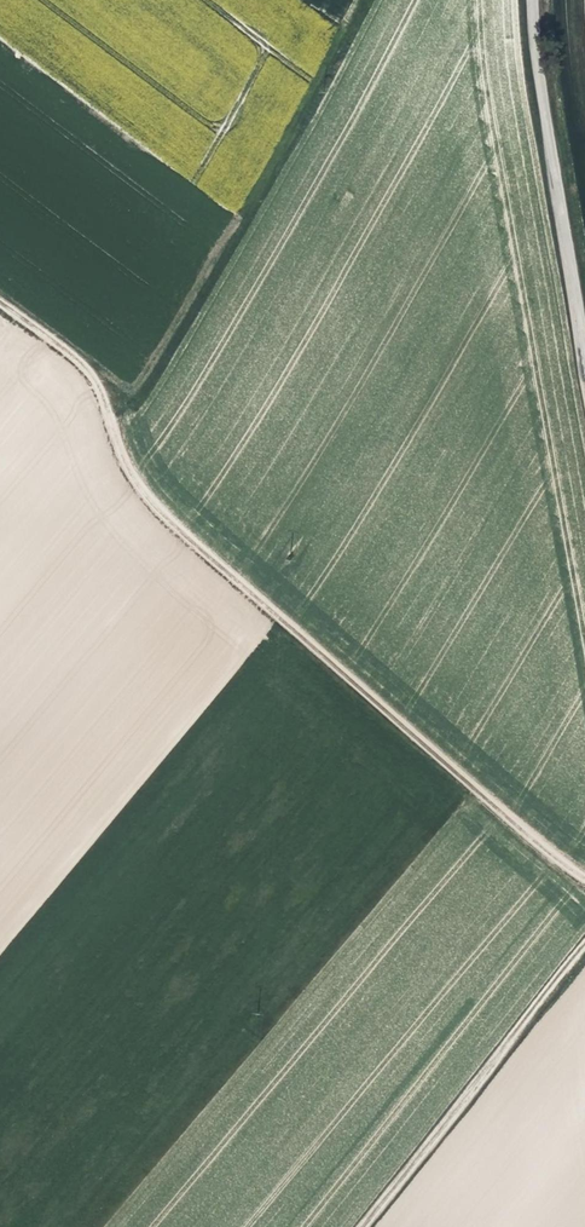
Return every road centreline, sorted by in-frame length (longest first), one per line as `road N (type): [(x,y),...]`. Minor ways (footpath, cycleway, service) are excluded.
road 1 (track): [(584,878),(157,510),(126,465),(105,392),(87,366),(0,302)]
road 2 (track): [(584,364),(530,0)]
road 3 (track): [(584,947),(359,1226)]

